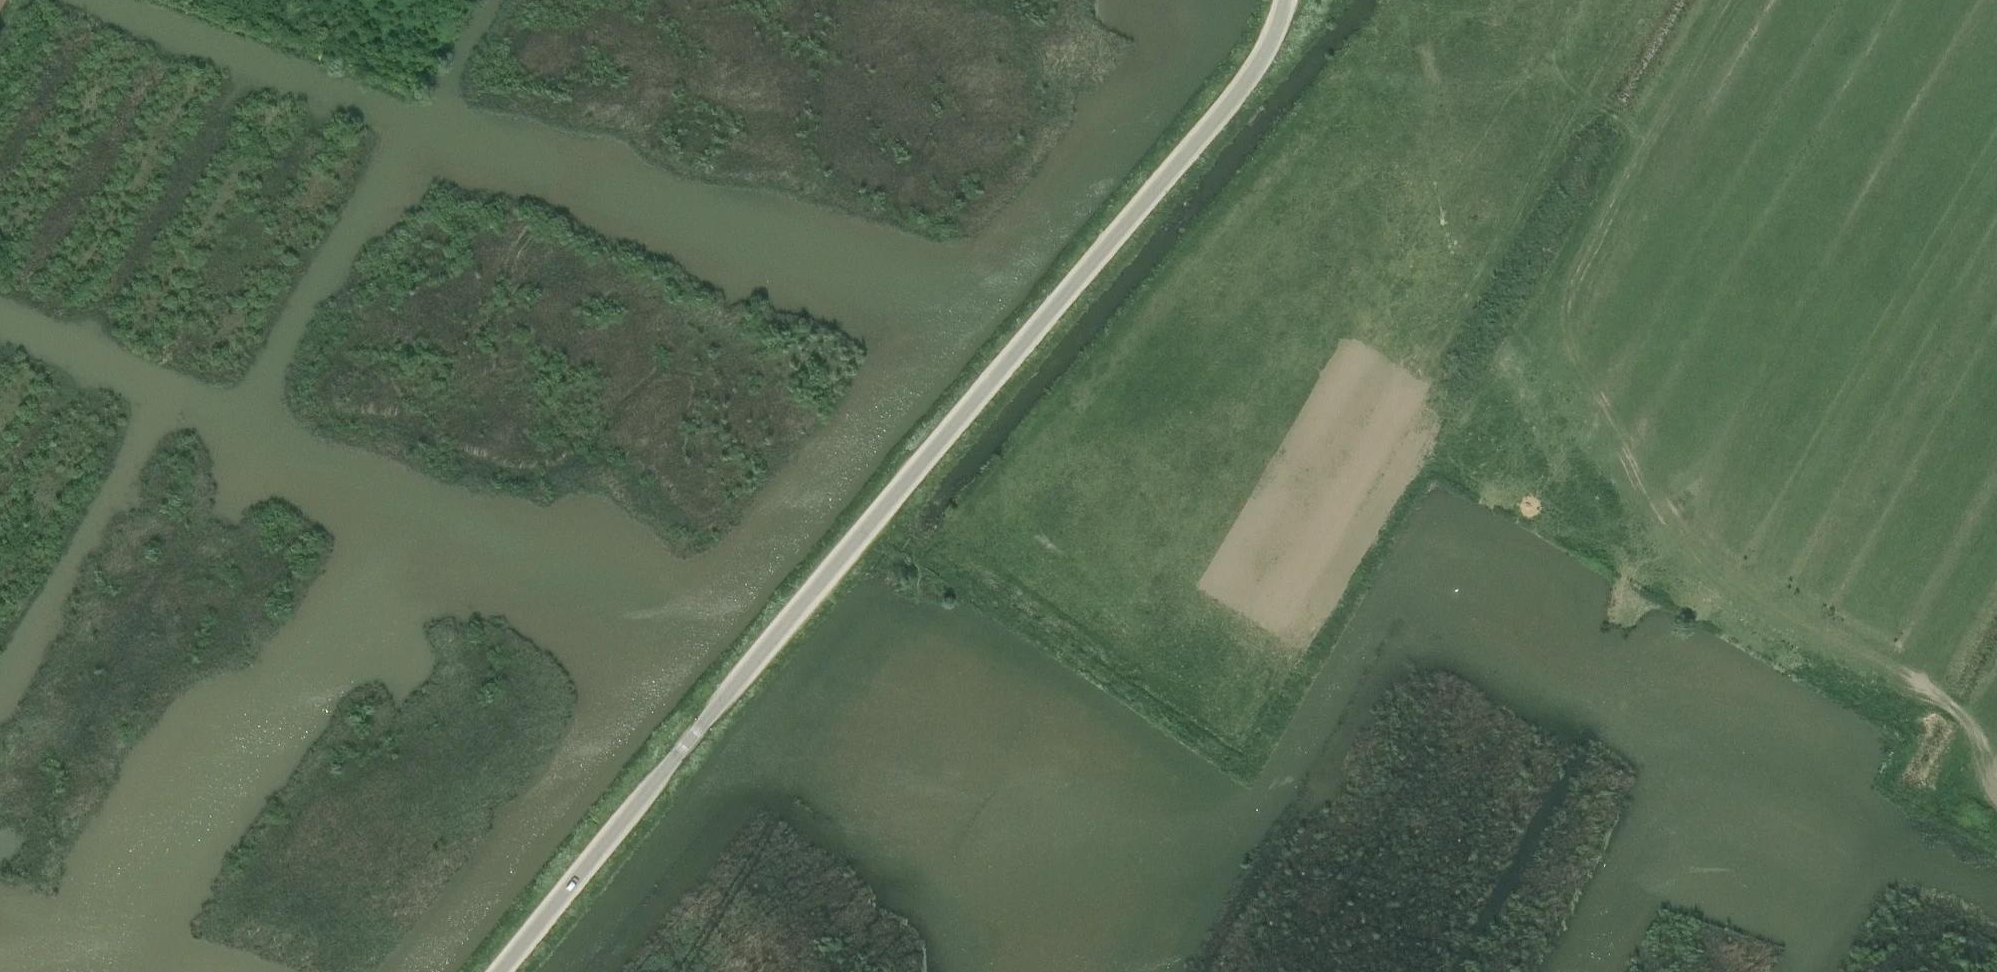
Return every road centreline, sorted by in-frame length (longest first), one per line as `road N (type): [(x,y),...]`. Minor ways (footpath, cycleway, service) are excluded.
road 1 (unclassified): [(500,971),(817,586),(1250,83),(1285,0)]

